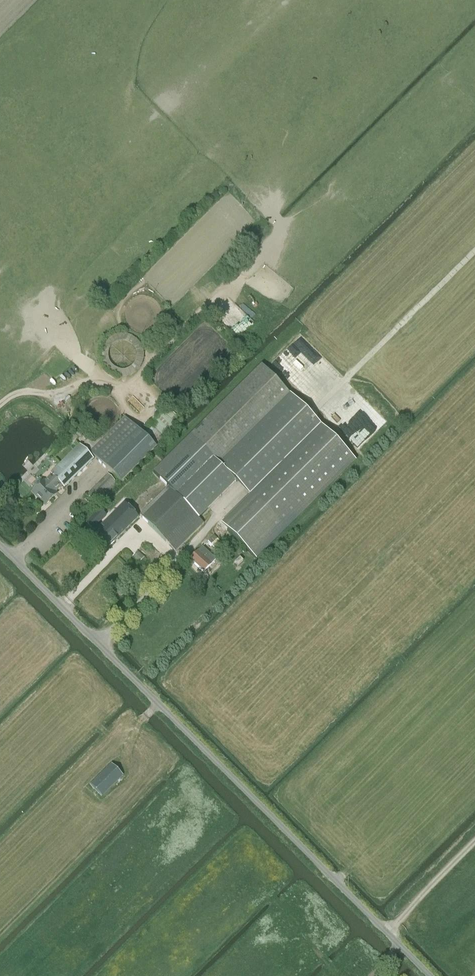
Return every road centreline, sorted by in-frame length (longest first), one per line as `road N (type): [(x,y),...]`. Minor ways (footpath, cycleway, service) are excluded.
road 1 (unclassified): [(430,975),(0,546)]
road 2 (track): [(313,411),(474,251)]
road 3 (track): [(474,841),(387,933)]

